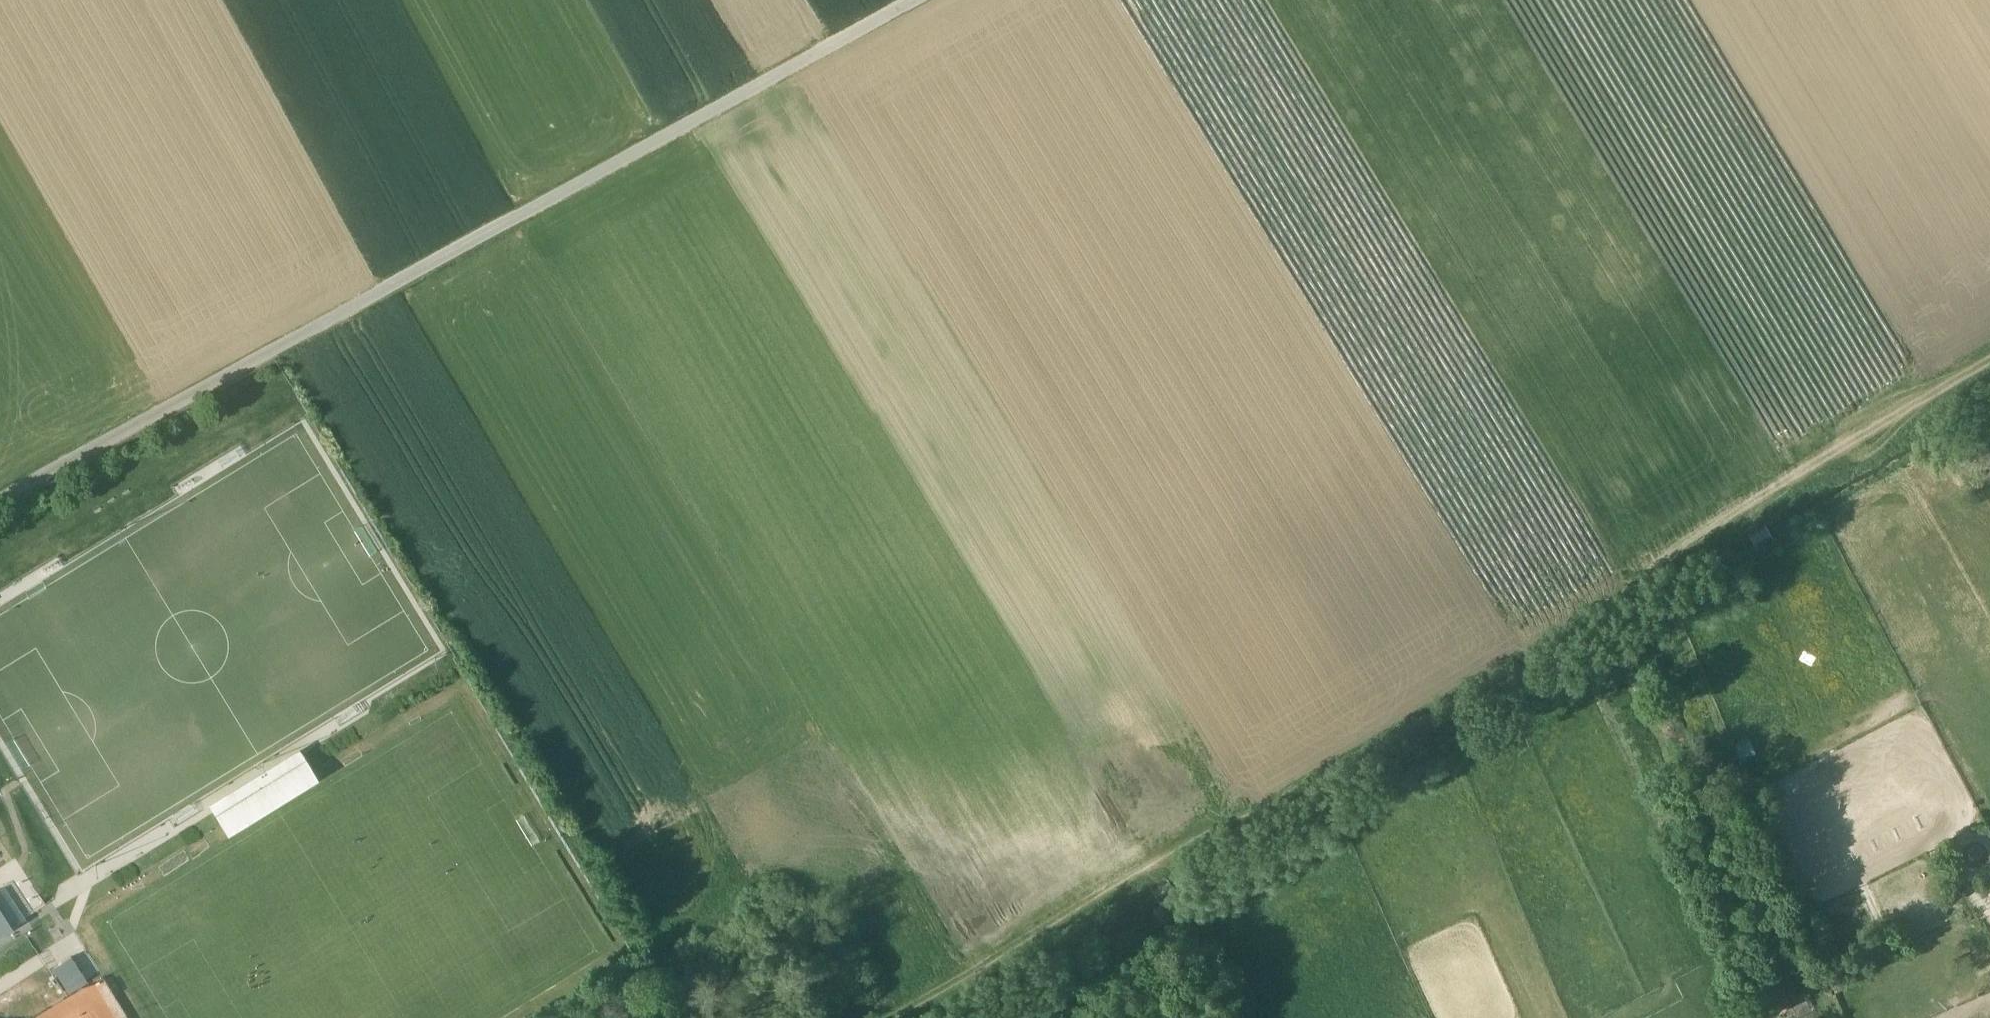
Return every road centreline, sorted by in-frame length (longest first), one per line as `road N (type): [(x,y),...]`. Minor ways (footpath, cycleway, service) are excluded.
road 1 (track): [(1989,370),(933,1017)]
road 2 (unclassified): [(0,505),(919,0)]

